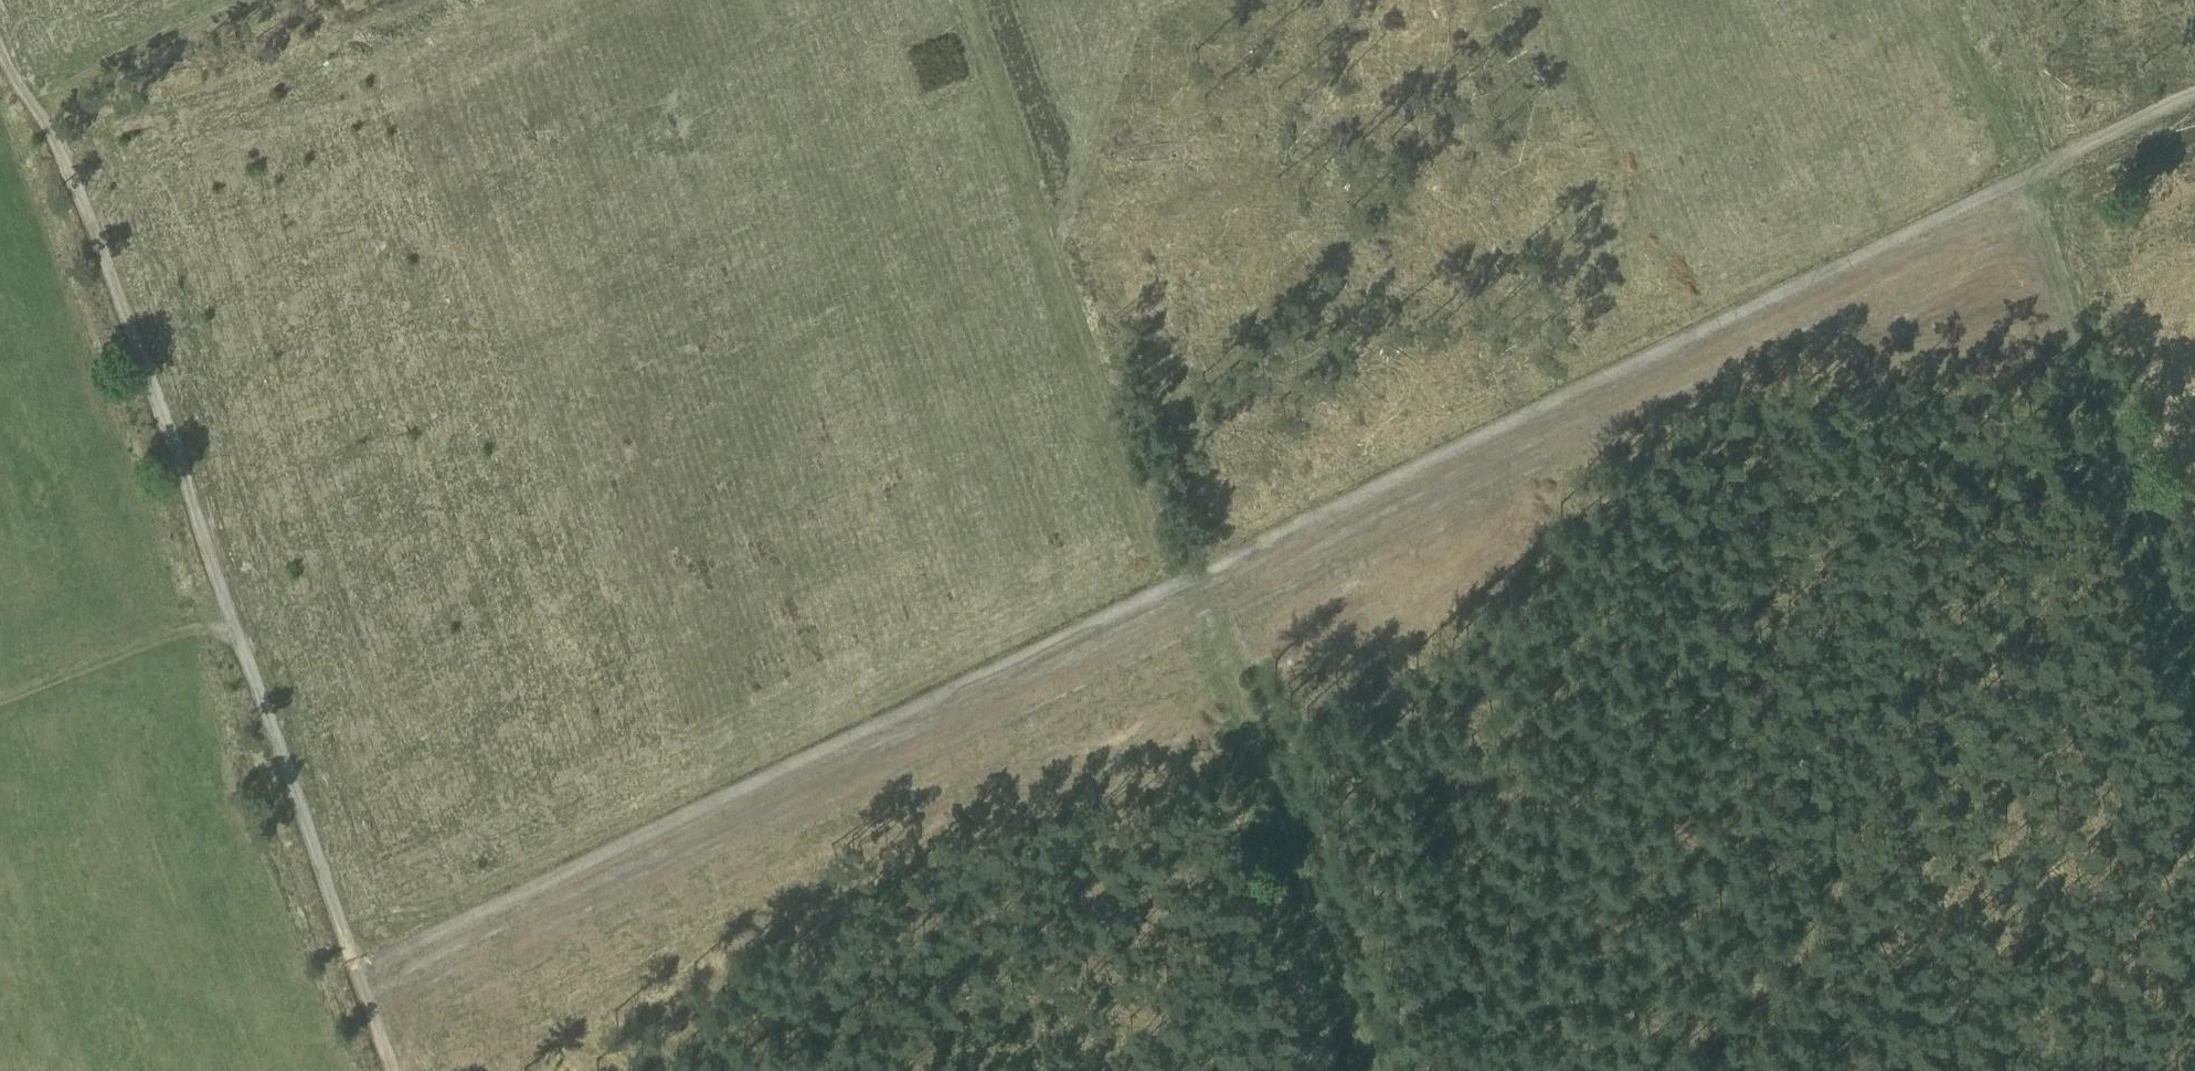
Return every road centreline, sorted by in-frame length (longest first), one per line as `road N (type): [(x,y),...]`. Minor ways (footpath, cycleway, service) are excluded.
road 1 (track): [(2194,99),(351,994),(54,164),(0,57)]

